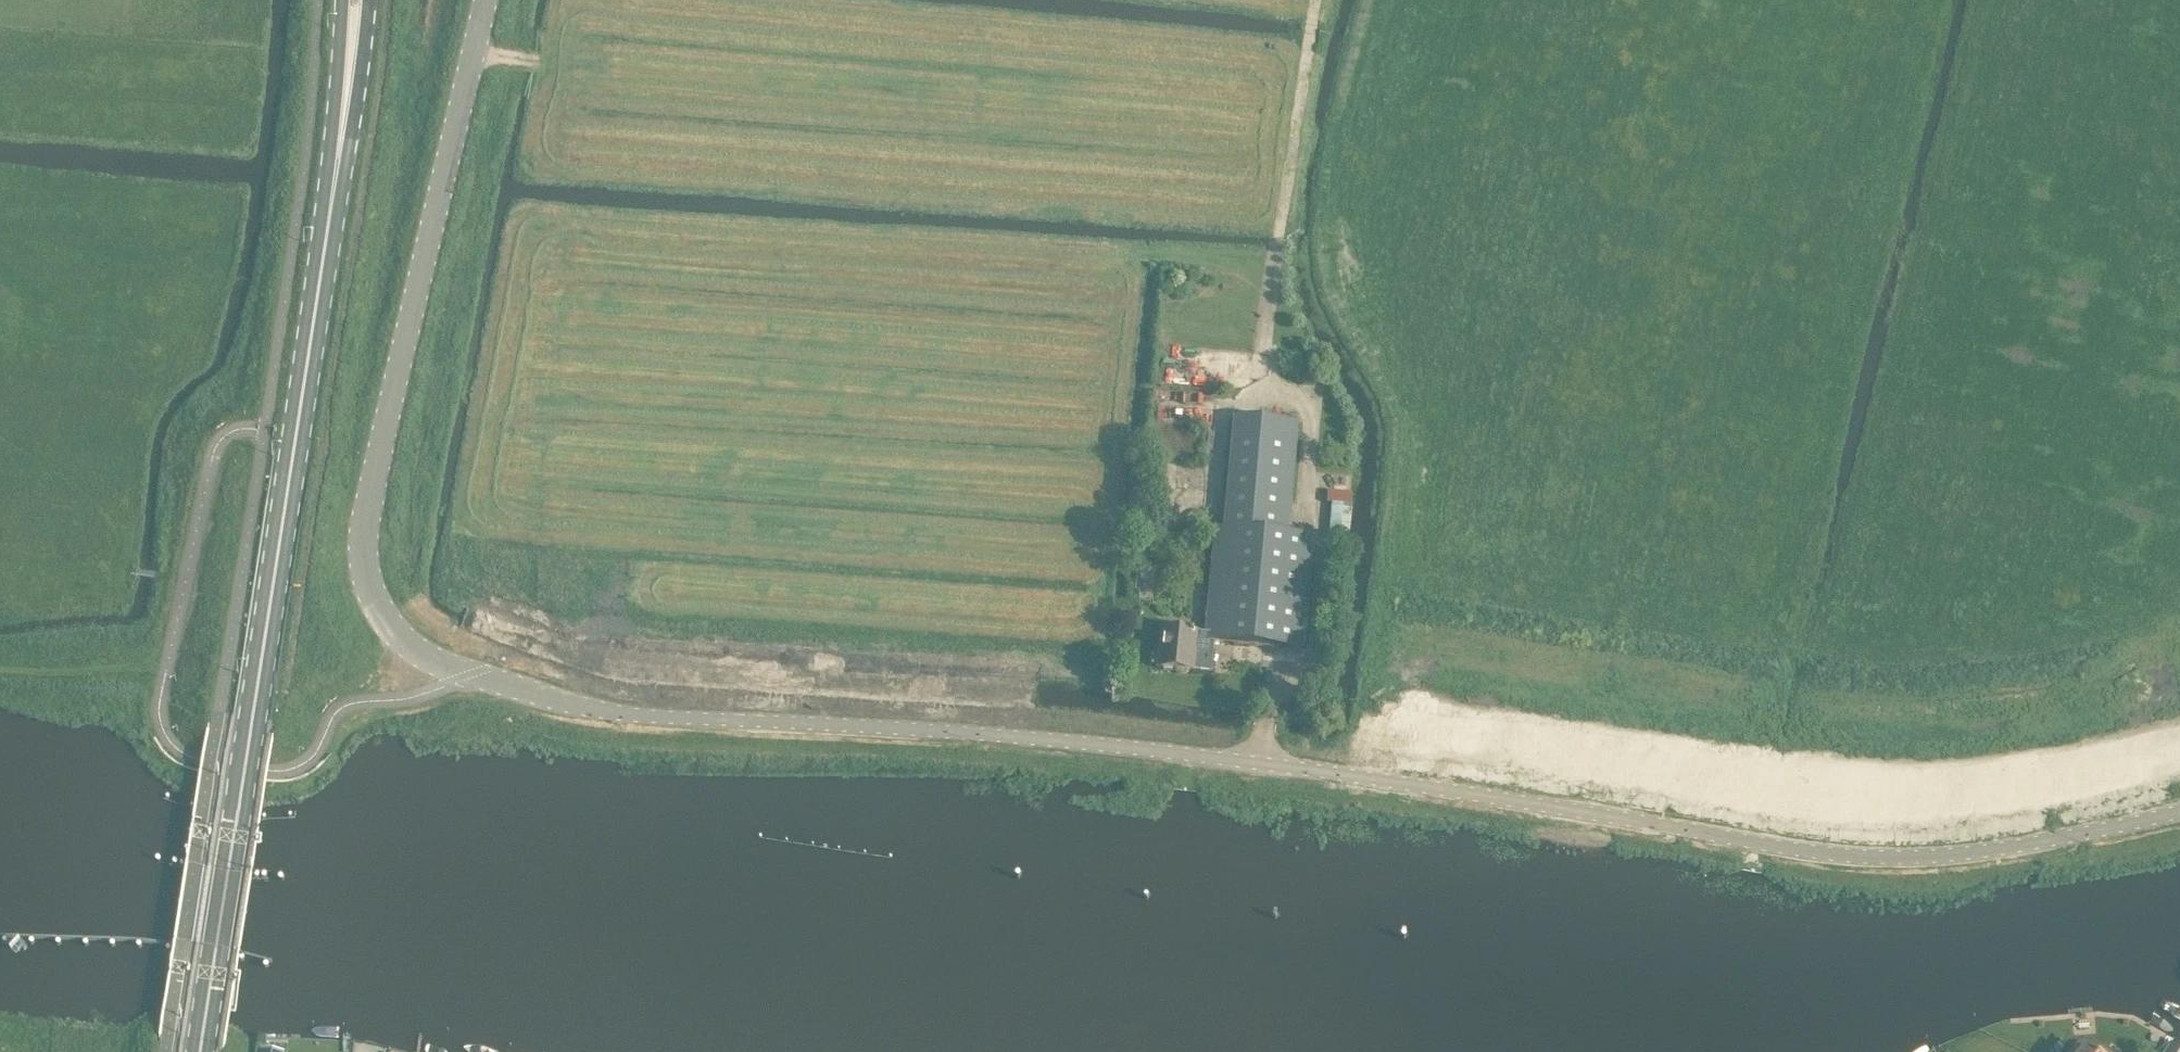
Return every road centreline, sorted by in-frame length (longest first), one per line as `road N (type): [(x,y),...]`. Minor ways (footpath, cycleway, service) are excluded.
road 1 (unclassified): [(2179,812),(2006,847),(1854,854),(1257,759),(982,729),(613,710),(465,674)]
road 2 (primary): [(195,1051),(338,150),(350,0)]
road 3 (track): [(1380,0),(1328,226),(1333,288),(1400,425),(1358,772)]
road 4 (unclassified): [(484,0),(362,573),(379,620),(406,645),(465,674)]

